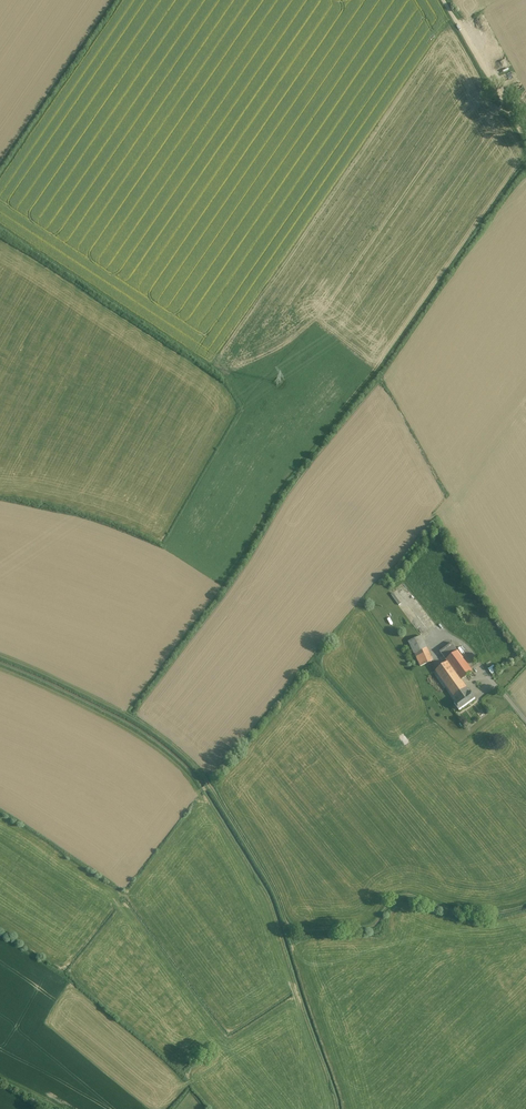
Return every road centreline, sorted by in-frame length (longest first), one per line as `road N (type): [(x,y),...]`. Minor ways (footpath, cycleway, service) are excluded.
road 1 (unclassified): [(525,138),(445,0)]
road 2 (track): [(525,400),(435,516)]

